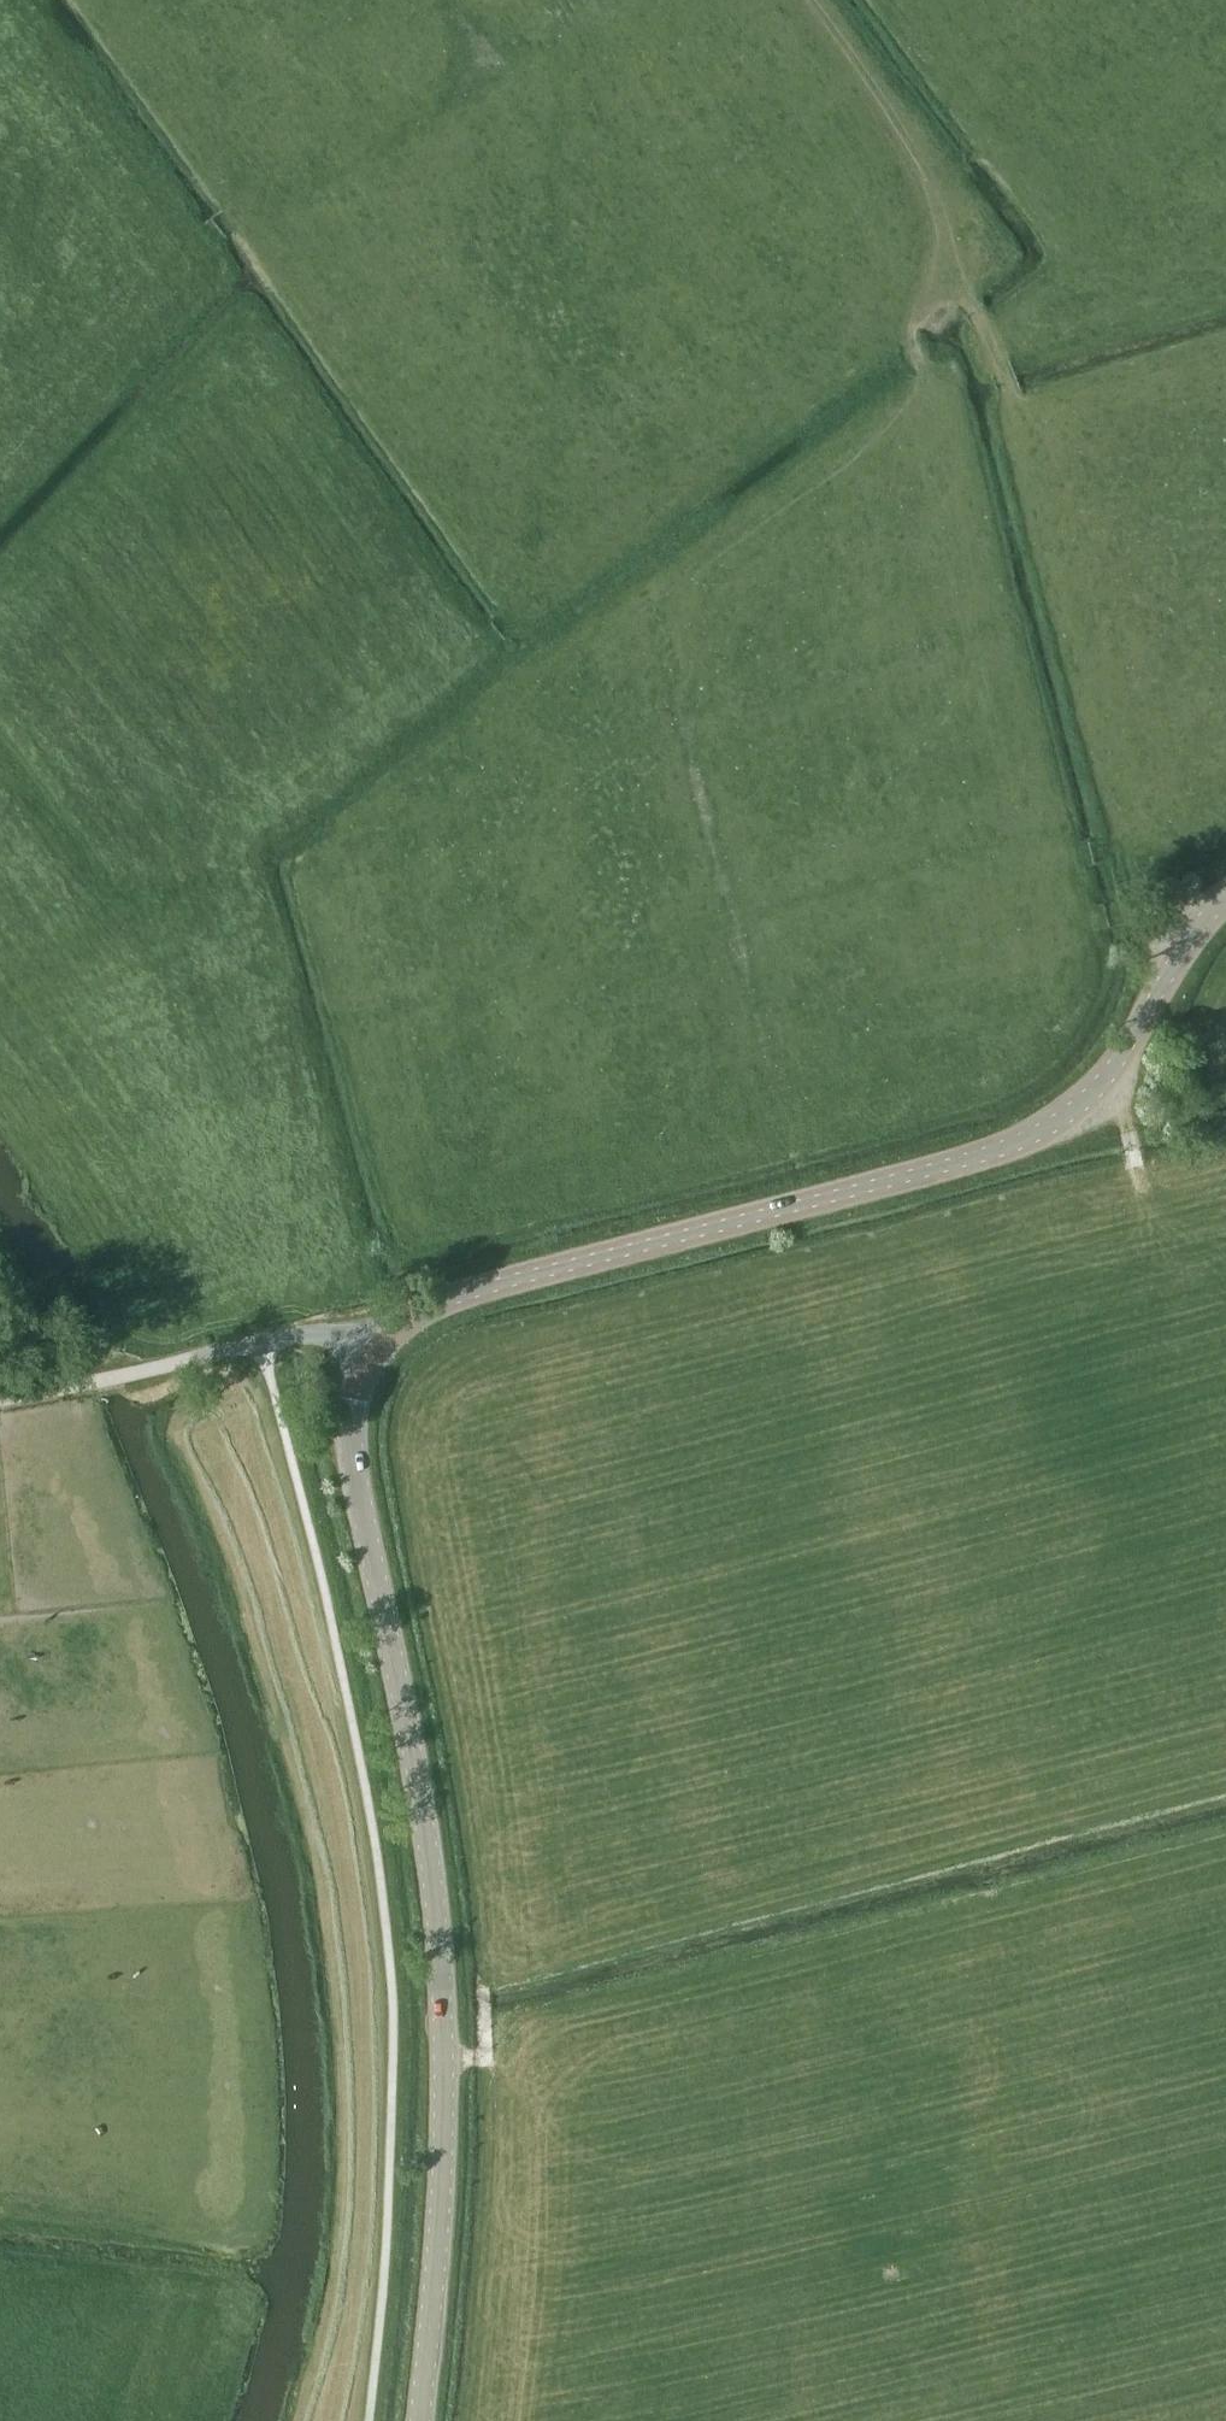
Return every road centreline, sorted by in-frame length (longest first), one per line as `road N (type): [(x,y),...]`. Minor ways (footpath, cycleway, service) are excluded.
road 1 (tertiary): [(416,2420),(441,2126),(440,1972),(423,1803),(352,1460),(355,1395),(374,1345),(436,1303),(1028,1137),(1089,1091),(1197,923),(1225,895)]

